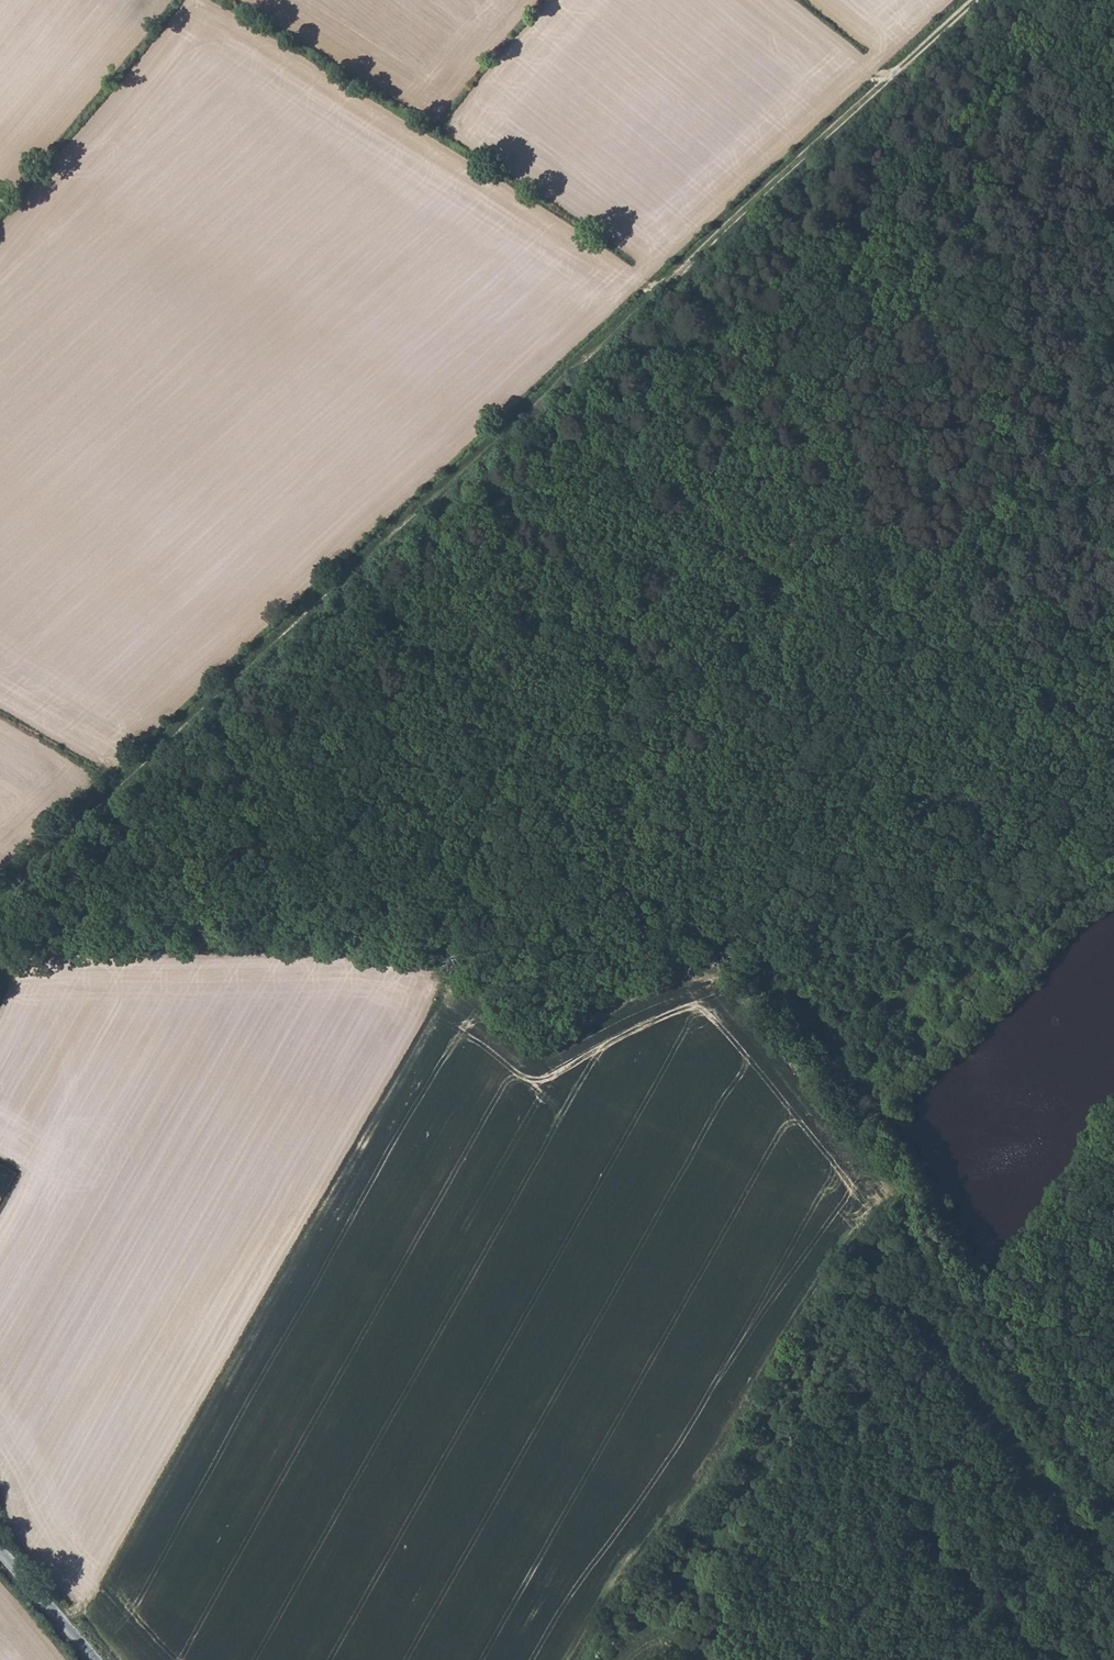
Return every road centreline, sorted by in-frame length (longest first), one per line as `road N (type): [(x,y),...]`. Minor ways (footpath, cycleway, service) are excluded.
road 1 (track): [(0,887),(971,0)]
road 2 (unclassified): [(95,1659),(0,1552)]

